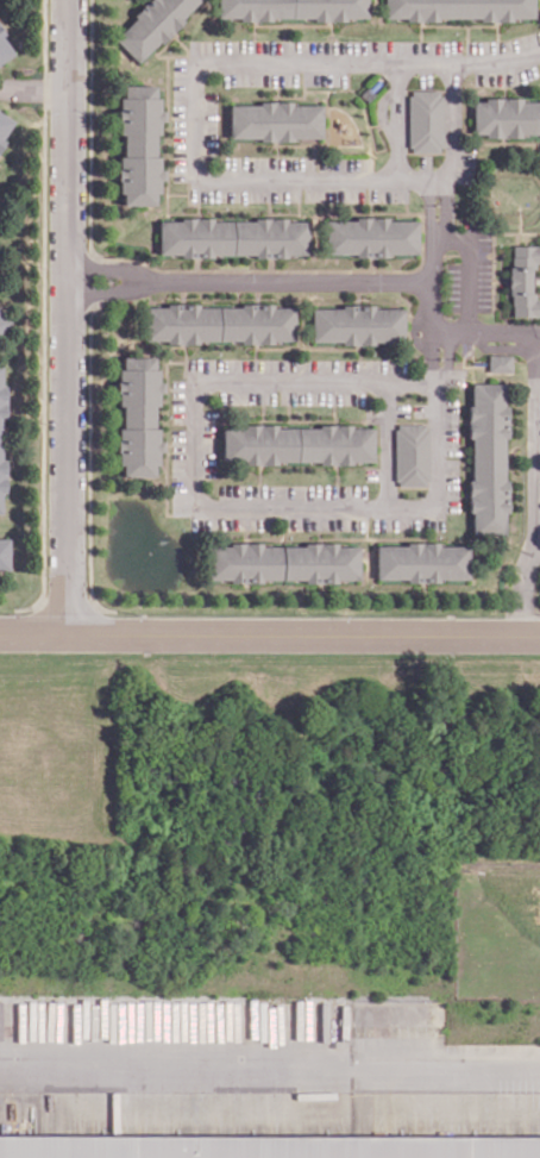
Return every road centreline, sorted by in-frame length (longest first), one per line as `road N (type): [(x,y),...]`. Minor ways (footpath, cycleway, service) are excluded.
road 1 (residential): [(539,55),(211,64),(197,71),(193,163),(203,177),(410,179),(429,187),(437,328)]
road 2 (residential): [(435,382),(437,488),(426,507),(209,506),(196,495),(200,382),(435,382)]
road 3 (residential): [(70,633),(68,0)]
road 4 (residential): [(0,633),(539,634)]
road 5 (residential): [(536,336),(534,534),(523,634)]
road 6 (residential): [(431,282),(158,280)]
road 7 (residential): [(453,62),(453,156),(429,187)]

